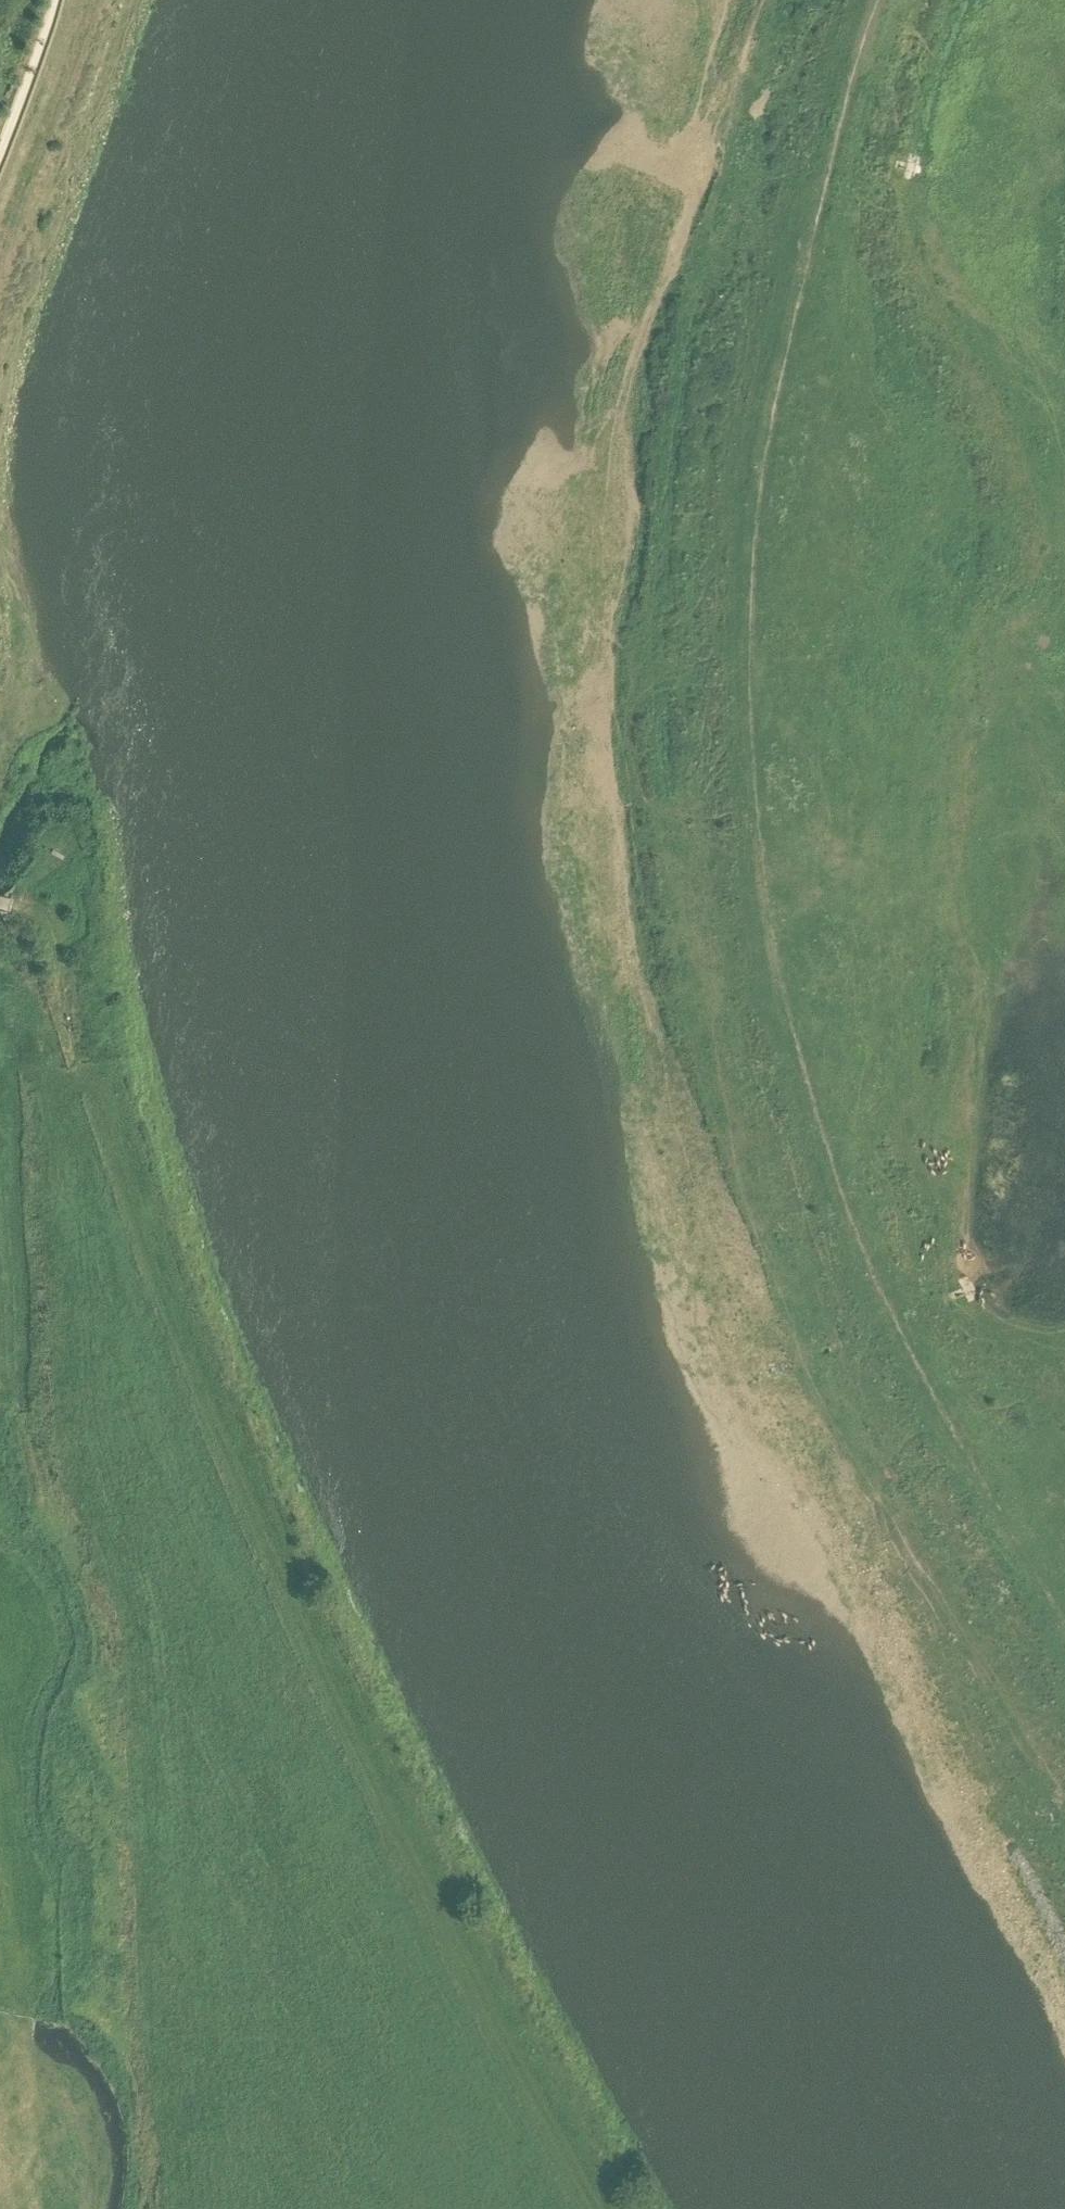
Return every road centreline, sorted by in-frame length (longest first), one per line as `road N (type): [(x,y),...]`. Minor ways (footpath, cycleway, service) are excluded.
road 1 (track): [(0,896),(49,925),(70,1050)]
road 2 (track): [(49,0),(0,134)]

